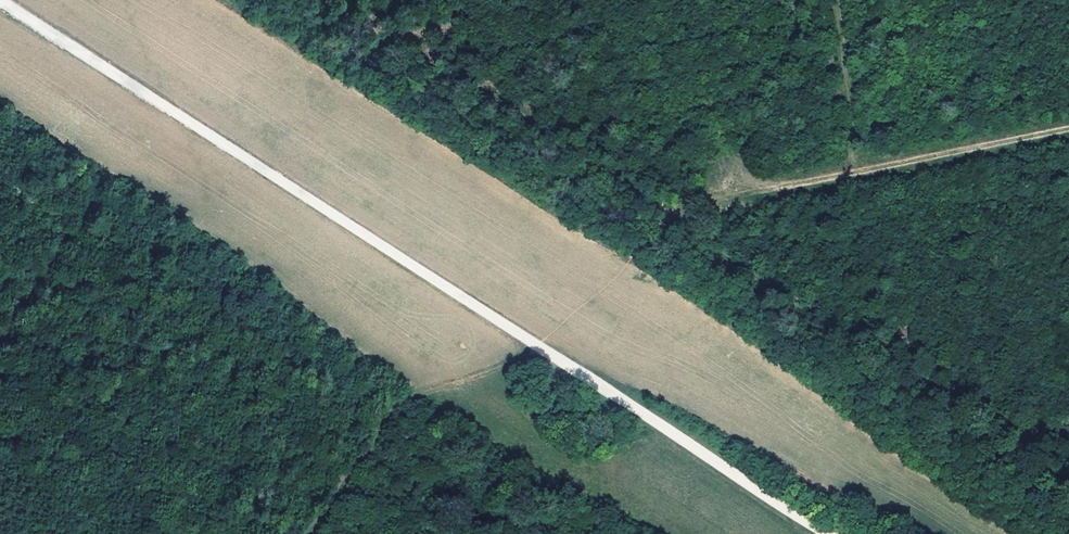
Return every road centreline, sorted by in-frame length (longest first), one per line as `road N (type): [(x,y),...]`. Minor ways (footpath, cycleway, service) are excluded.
road 1 (track): [(828,533),(0,0)]
road 2 (track): [(1068,133),(682,211)]
road 3 (track): [(554,359),(398,418),(311,533)]

